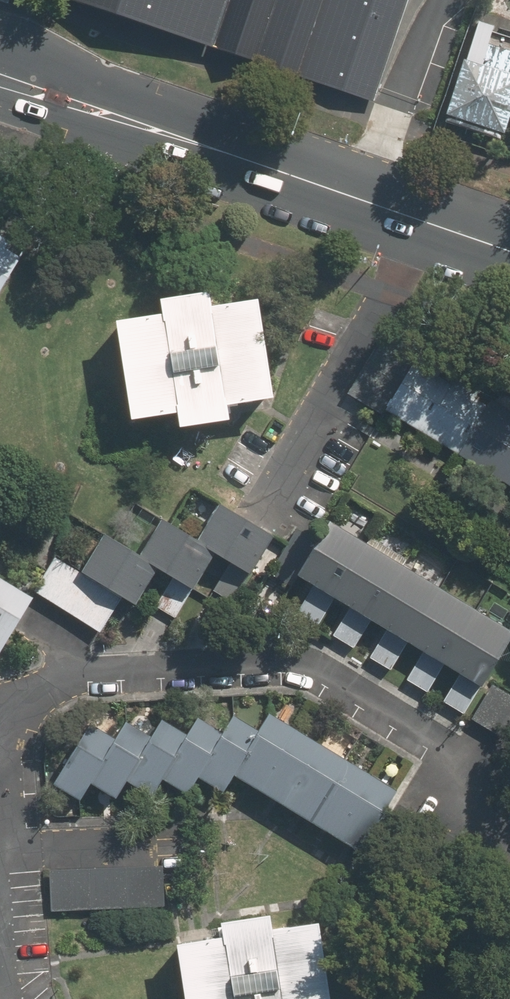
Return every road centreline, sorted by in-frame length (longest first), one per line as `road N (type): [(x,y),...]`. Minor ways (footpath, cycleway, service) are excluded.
road 1 (secondary): [(0,80),(509,253)]
road 2 (residential): [(468,799),(465,766),(450,748),(291,661),(118,668),(0,705)]

